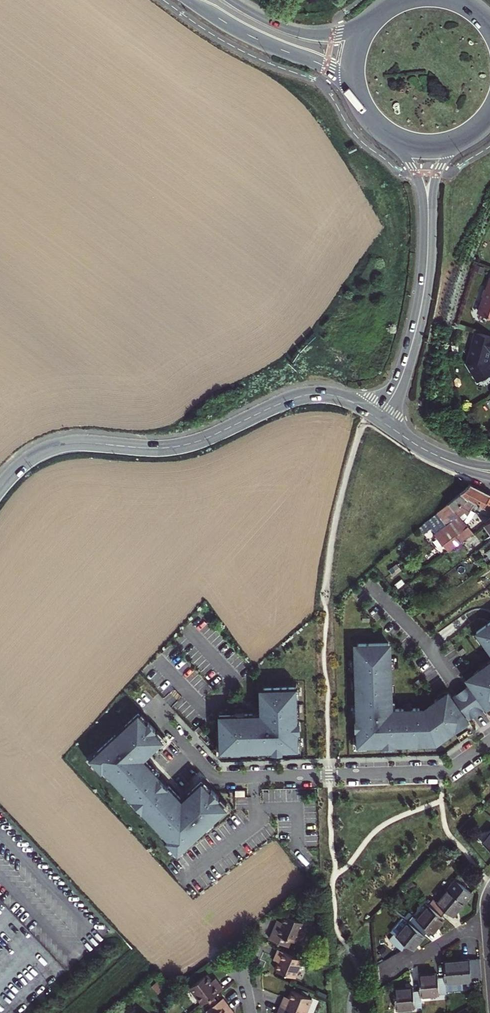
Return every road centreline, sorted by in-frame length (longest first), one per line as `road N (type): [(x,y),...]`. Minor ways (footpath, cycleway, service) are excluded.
road 1 (tertiary): [(0,489),(52,447),(182,446),(305,394),(345,398),(381,420)]
road 2 (residential): [(489,740),(446,770),(215,778),(152,708)]
road 3 (tertiary): [(381,420),(415,332),(428,226)]
road 4 (tertiary): [(186,0),(325,65),(358,93)]
road 5 (tertiary): [(378,16),(323,36),(286,28),(231,0)]
road 6 (tertiary): [(381,420),(431,453),(489,472)]

